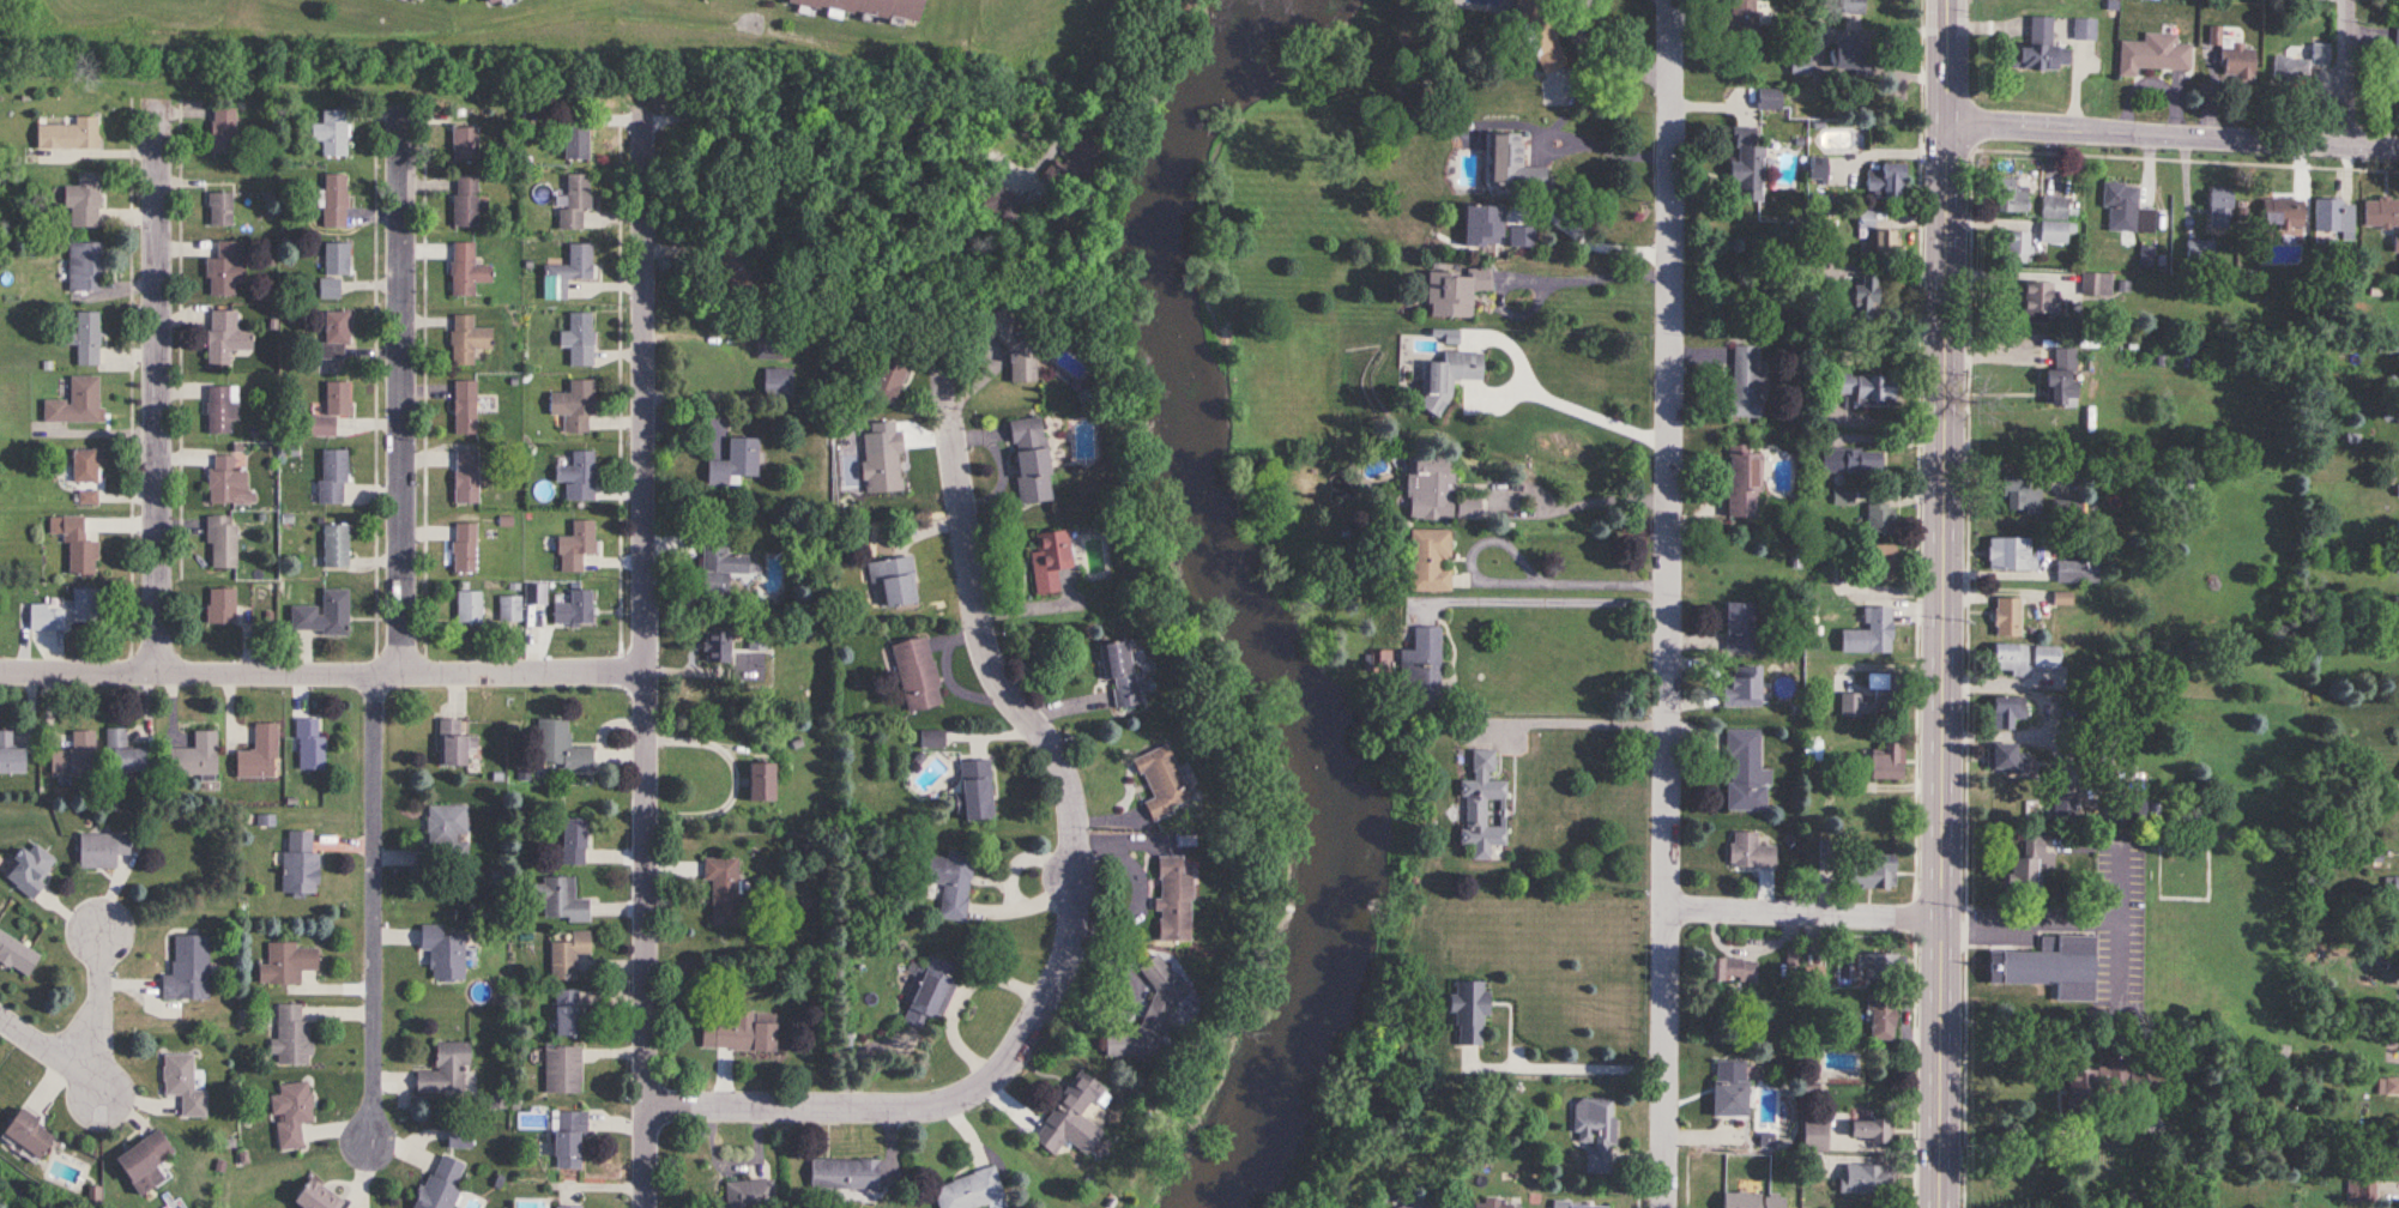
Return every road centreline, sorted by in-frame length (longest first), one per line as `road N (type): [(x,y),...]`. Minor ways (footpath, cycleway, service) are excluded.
road 1 (secondary): [(1943,1207),(1947,0)]
road 2 (residential): [(1670,1207),(1674,0)]
road 3 (residential): [(652,1105),(947,1100),(981,1087),(1010,1062),(1060,985),(1078,922),(1071,785),(1064,757),(1007,681),(986,635),(956,446),(963,387),(999,350)]
road 4 (residential): [(652,1207),(652,113)]
road 5 (residential): [(647,674),(0,670)]
road 6 (residential): [(161,671),(165,93)]
road 7 (residential): [(405,674),(404,102)]
road 8 (tertiary): [(2398,146),(1948,123)]
road 9 (residential): [(376,674),(351,1121)]
road 10 (residential): [(1946,914),(1670,906)]
road 11 (residential): [(72,1062),(102,998),(102,924)]
road 12 (residential): [(2349,144),(2349,0)]
road 13 (residential): [(0,1009),(103,1093)]

